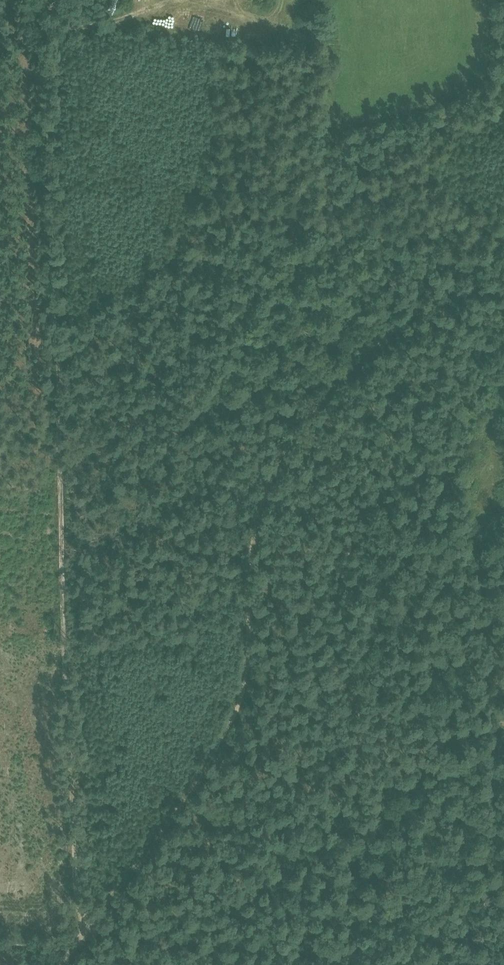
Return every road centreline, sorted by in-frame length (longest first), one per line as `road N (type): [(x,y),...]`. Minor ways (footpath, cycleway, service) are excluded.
road 1 (track): [(91,933),(234,716),(256,545),(270,482),(293,438),(385,340),(503,259)]
road 2 (track): [(436,964),(91,933)]

